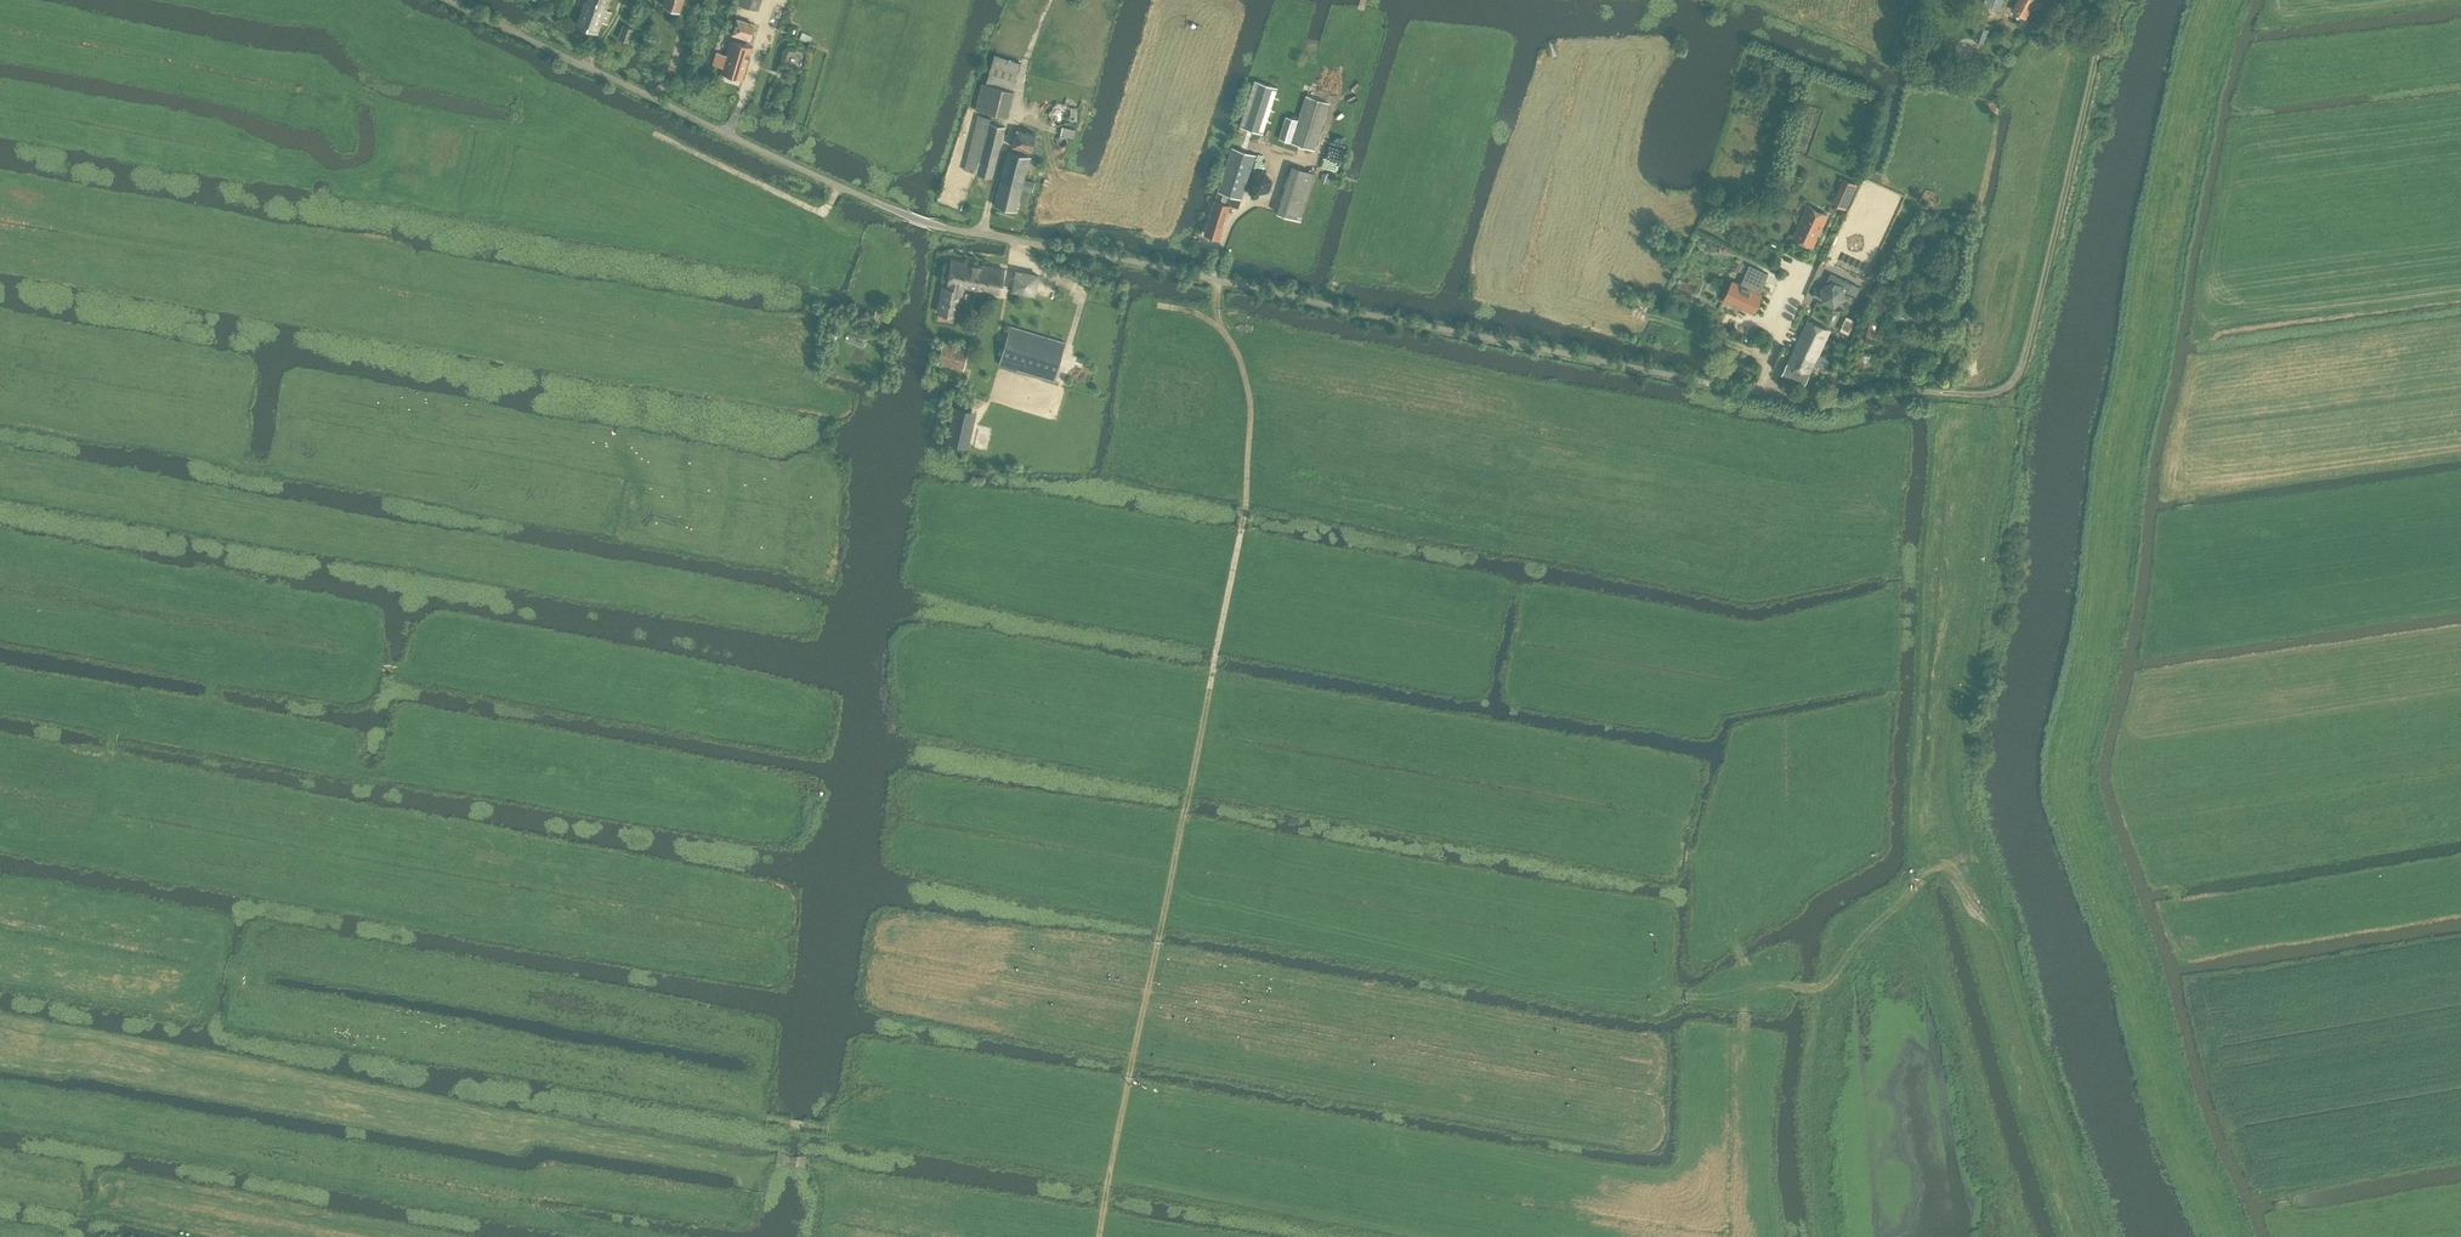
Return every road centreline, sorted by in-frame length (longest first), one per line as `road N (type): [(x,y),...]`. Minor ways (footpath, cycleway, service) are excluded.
road 1 (unclassified): [(448,0),(934,224),(1823,403),(1944,393)]
road 2 (track): [(2012,383),(2098,50)]

